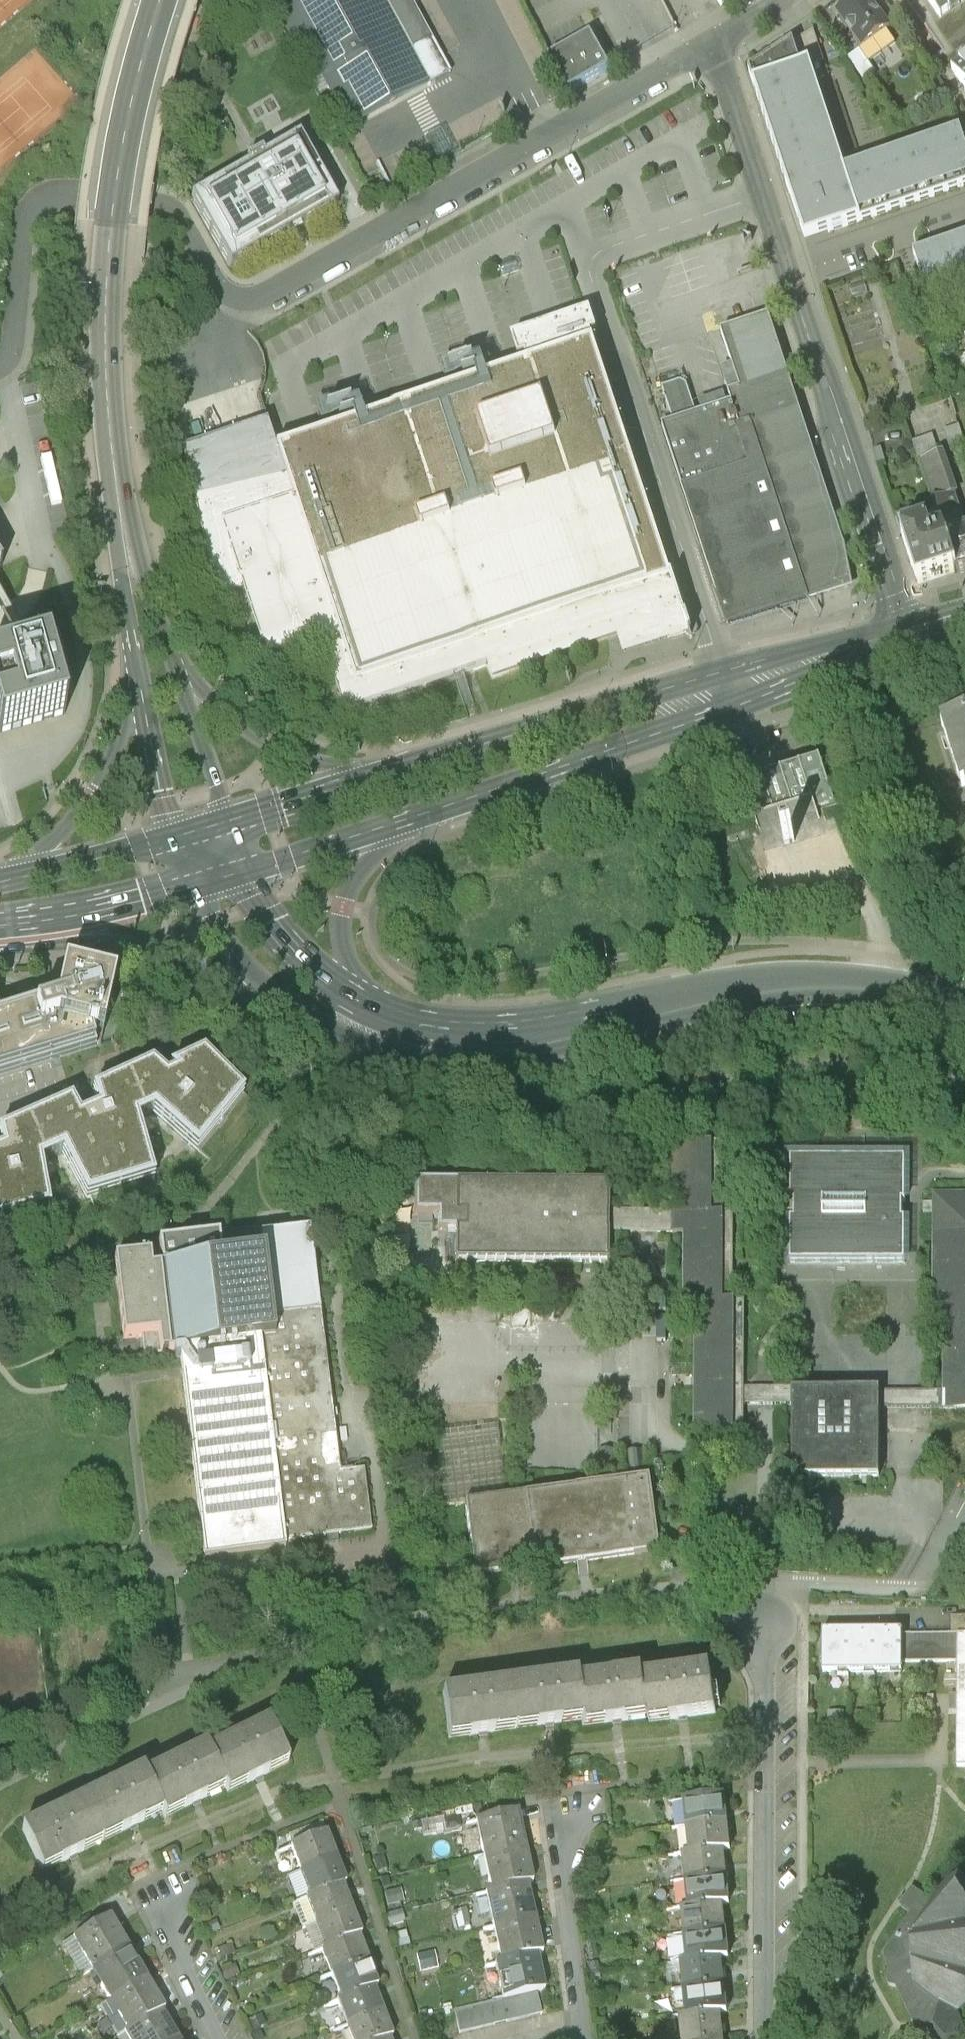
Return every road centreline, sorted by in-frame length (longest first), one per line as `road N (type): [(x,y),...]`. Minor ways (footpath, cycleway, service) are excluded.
road 1 (unclassified): [(0,368),(11,349),(26,221),(46,197),(154,203),(185,224),(220,288),(252,299),(713,43)]
road 2 (unclassified): [(903,616),(713,43)]
road 3 (primary): [(903,616),(371,777)]
road 4 (primary): [(418,1024),(528,1024),(745,984),(812,980),(891,985),(964,1002)]
road 5 (primary): [(405,819),(909,635)]
road 6 (secondary): [(163,0),(143,59),(111,230),(110,440)]
road 7 (residential): [(766,2038),(768,1611)]
road 8 (primary): [(0,950),(129,941),(269,983)]
road 9 (secondary): [(137,663),(126,730),(107,777),(16,878)]
road 10 (secondary): [(371,777),(276,745),(242,724),(175,653)]
road 11 (secondary): [(110,440),(111,515),(137,663)]
road 12 (secondary): [(175,653),(110,440)]
road 13 (residential): [(582,2038),(561,1820)]
road 14 (primary): [(0,919),(194,883)]
road 15 (primary): [(356,993),(343,942),(344,906),(358,871),(405,819)]
road 16 (secondary): [(137,663),(175,835)]
road 17 (secondary): [(227,820),(175,653)]
road 18 (primary): [(356,993),(283,934),(245,870)]
road 19 (primary): [(245,870),(405,819)]
road 20 (primary): [(175,835),(16,878)]
road 21 (primary): [(269,983),(327,1014),(418,1024)]
road 22 (primary): [(371,777),(227,820)]
road 23 (residential): [(220,2038),(164,1919)]
road 24 (primary): [(194,883),(226,940),(269,983)]

